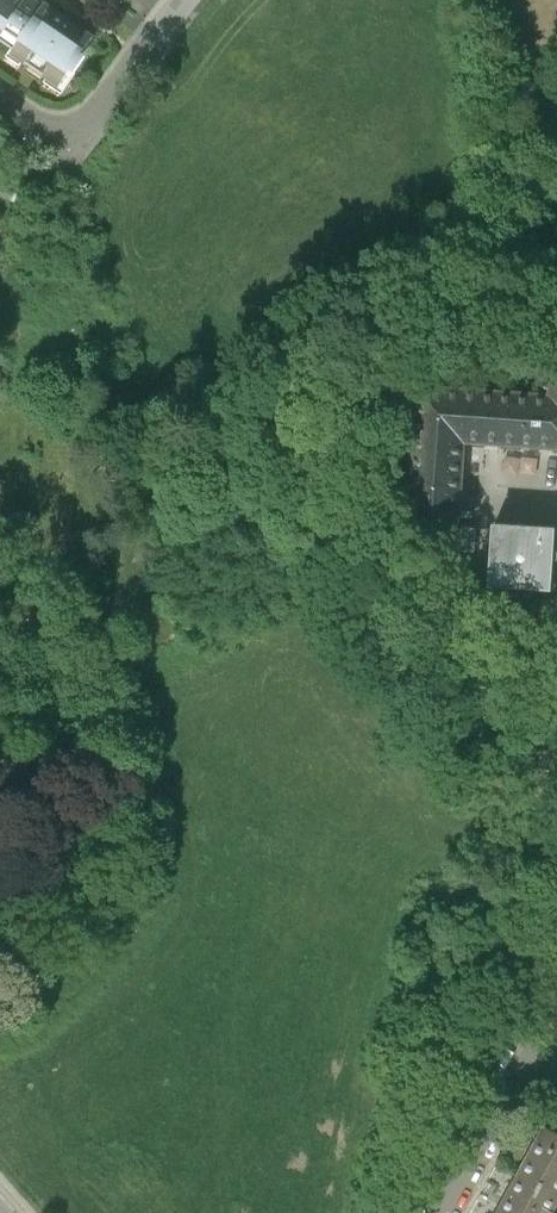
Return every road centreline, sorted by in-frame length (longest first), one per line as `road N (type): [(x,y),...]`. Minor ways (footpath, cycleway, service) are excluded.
road 1 (residential): [(0,91),(44,119),(71,129),(93,124),(195,0)]
road 2 (residential): [(449,1212),(556,1012)]

